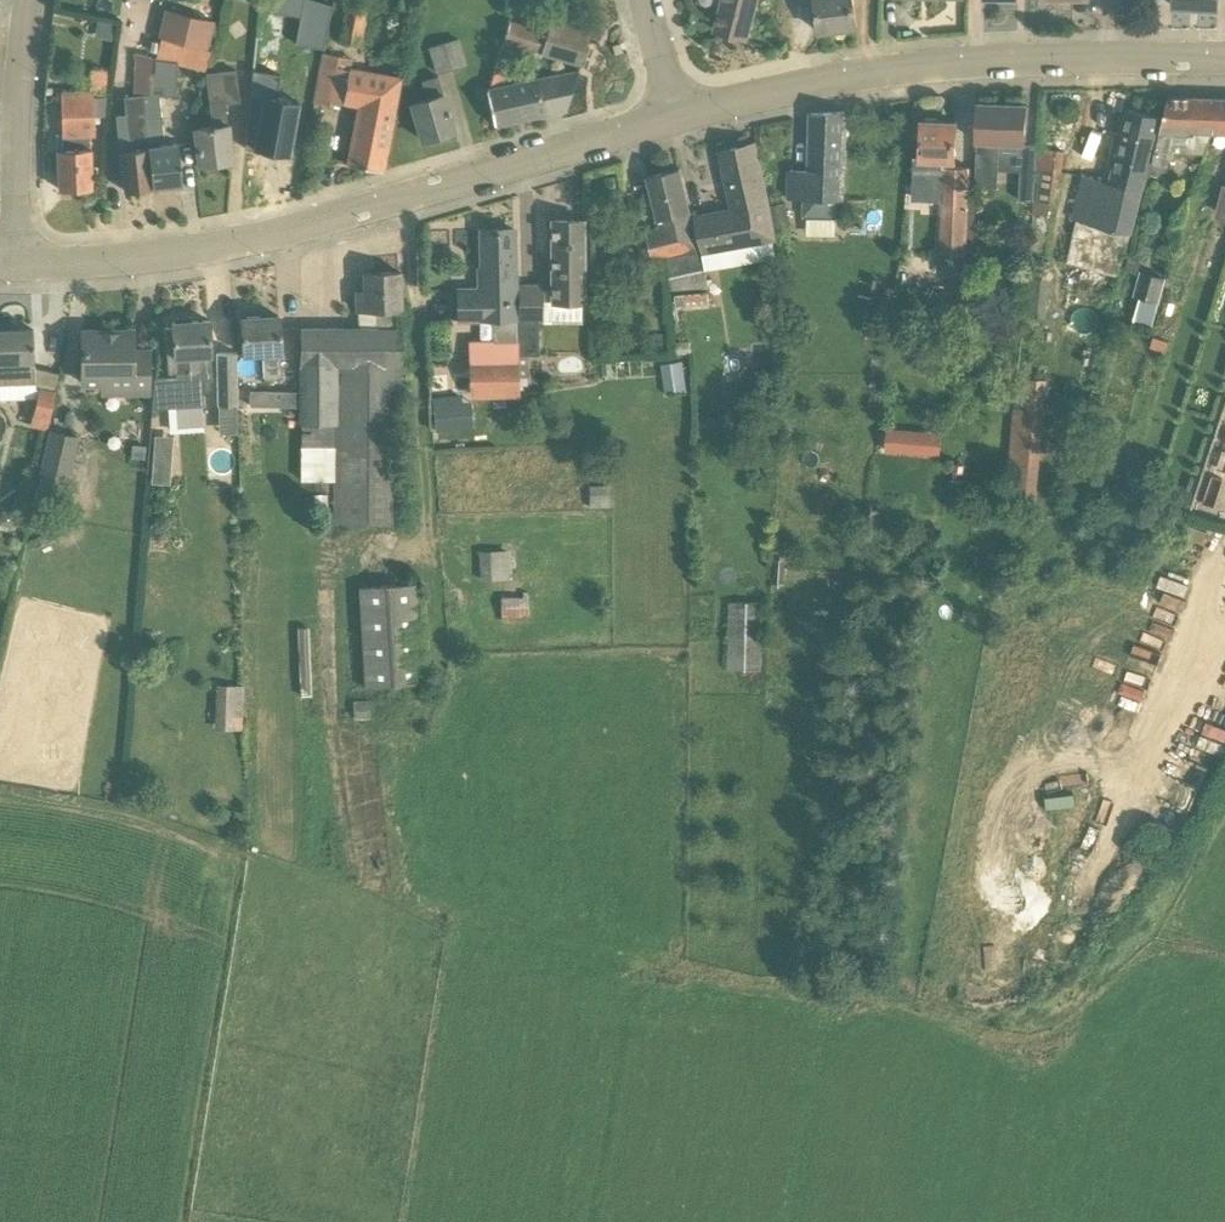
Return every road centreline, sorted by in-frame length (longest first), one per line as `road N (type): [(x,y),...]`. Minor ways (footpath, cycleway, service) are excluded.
road 1 (residential): [(16,266),(188,250),(297,226),(677,114)]
road 2 (unclassified): [(1224,59),(959,63),(677,114)]
road 3 (track): [(405,196),(440,672)]
road 4 (residential): [(16,266),(20,67),(29,0)]

